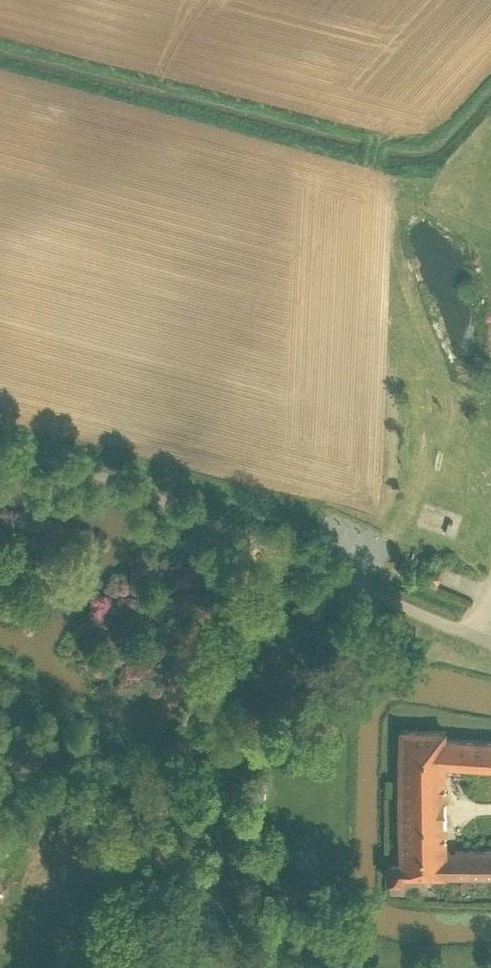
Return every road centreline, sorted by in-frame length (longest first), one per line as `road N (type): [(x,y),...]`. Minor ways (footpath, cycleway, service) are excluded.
road 1 (residential): [(0,446),(279,546),(481,636)]

